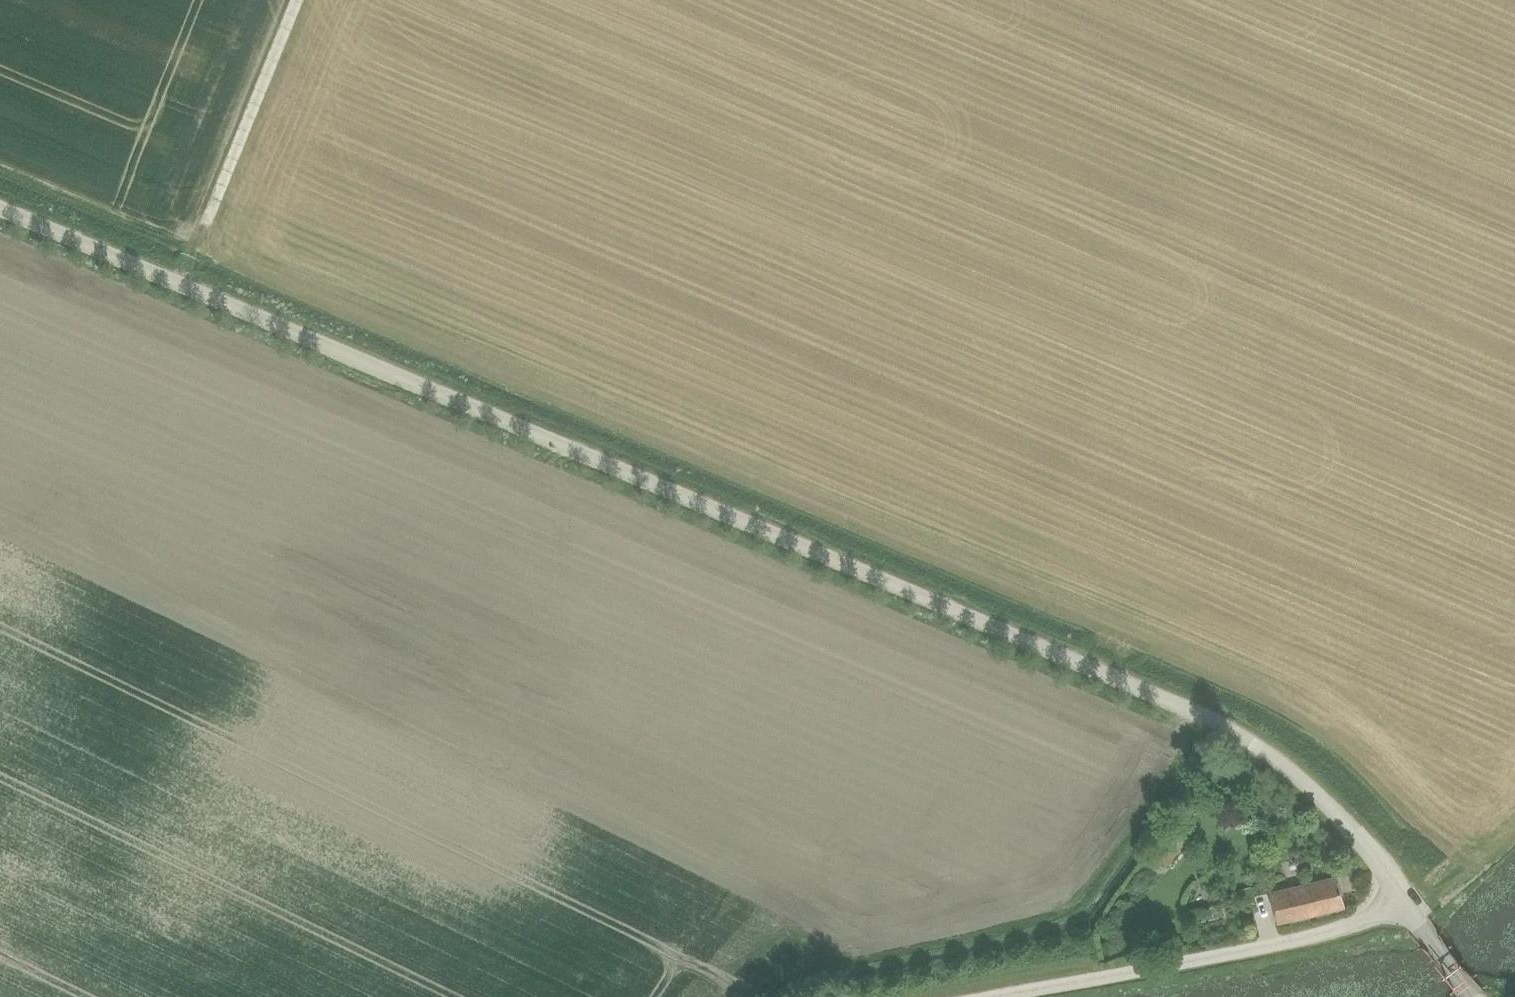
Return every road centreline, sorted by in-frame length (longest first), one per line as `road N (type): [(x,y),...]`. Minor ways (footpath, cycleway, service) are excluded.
road 1 (unclassified): [(1403,904),(1315,797),(1245,740),(1202,717),(0,210)]
road 2 (unclassified): [(1000,996),(1272,946),(1403,904)]
road 3 (track): [(297,0),(208,217)]

